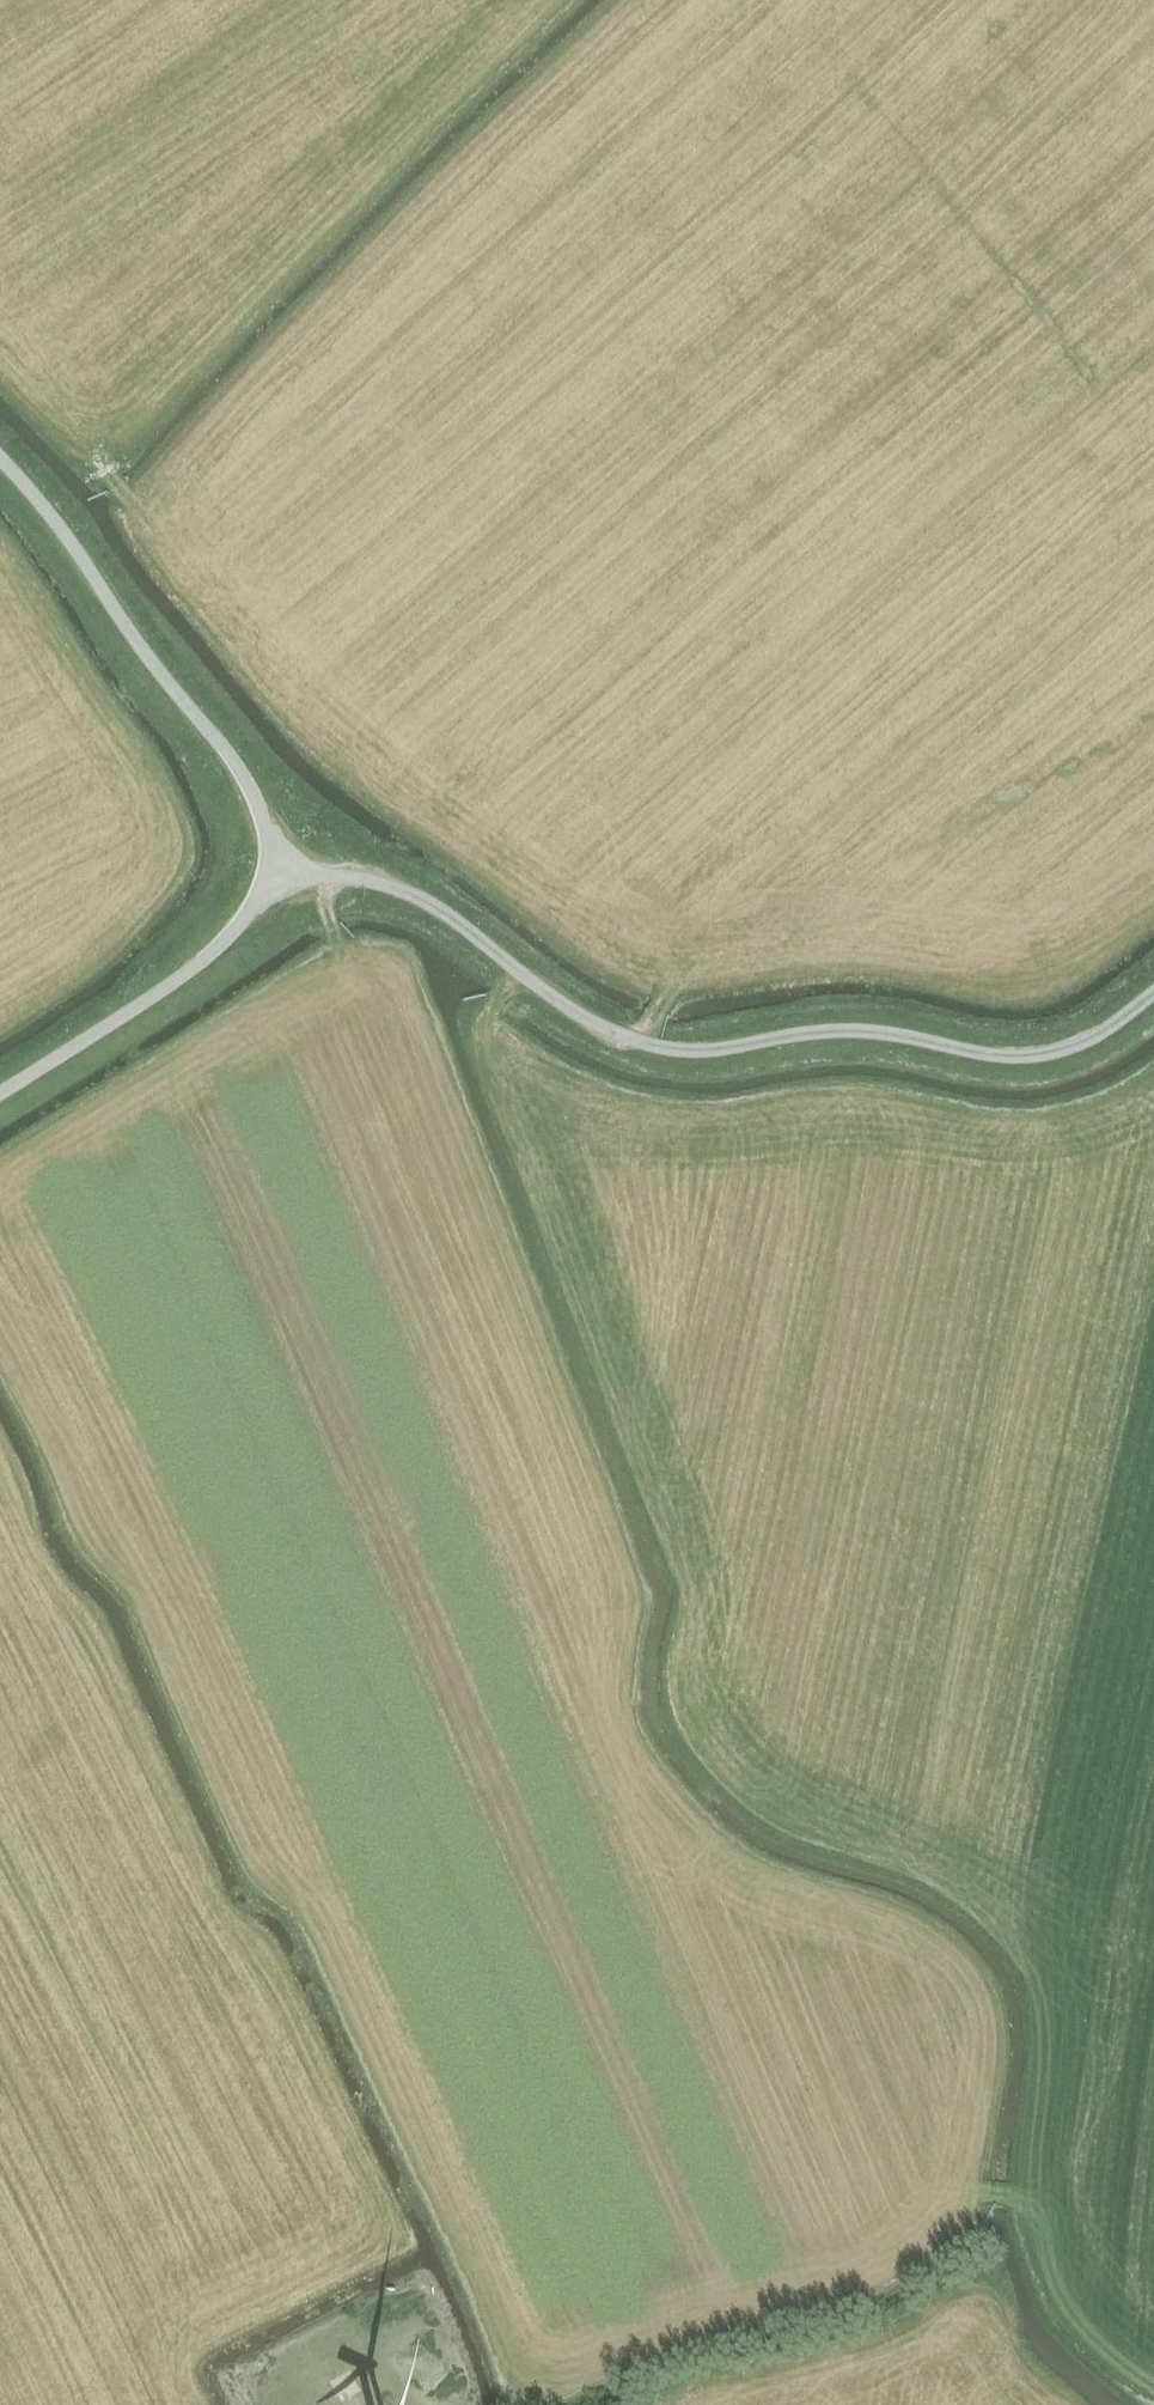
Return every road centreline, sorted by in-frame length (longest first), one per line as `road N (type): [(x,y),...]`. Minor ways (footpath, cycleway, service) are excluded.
road 1 (track): [(1153,994),(1110,1030),(1041,1055),(847,1030),(672,1049),(577,1012),(403,889),(267,871)]
road 2 (unclassified): [(0,1093),(218,948),(255,909),(270,850),(250,783),(216,734),(0,477)]

